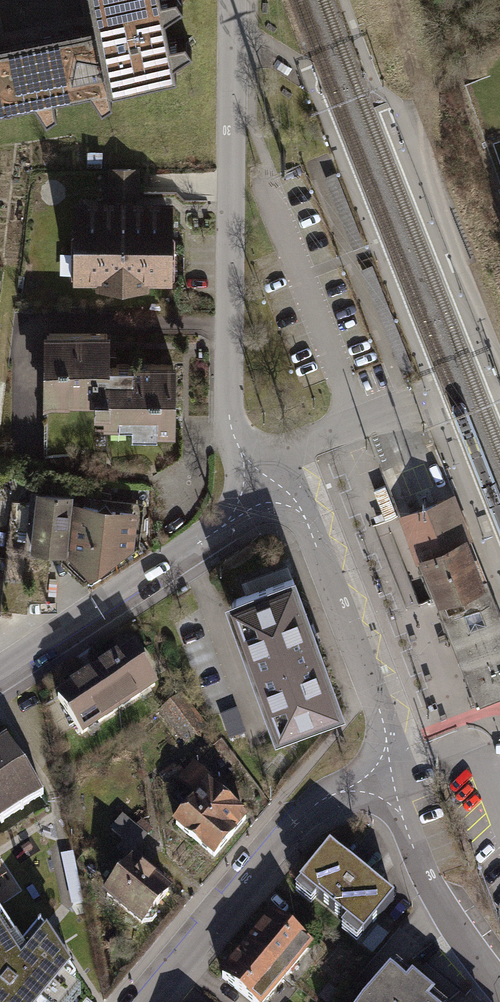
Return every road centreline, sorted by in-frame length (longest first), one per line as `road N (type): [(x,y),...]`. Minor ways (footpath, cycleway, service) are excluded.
road 1 (residential): [(290,486),(252,457),(231,431),(228,411),(233,0)]
road 2 (residential): [(0,676),(290,486)]
road 3 (tertiary): [(150,1001),(313,810),(384,776)]
road 4 (unclassified): [(384,776),(383,721),(290,486)]
road 5 (residential): [(384,776),(444,912),(499,995)]

